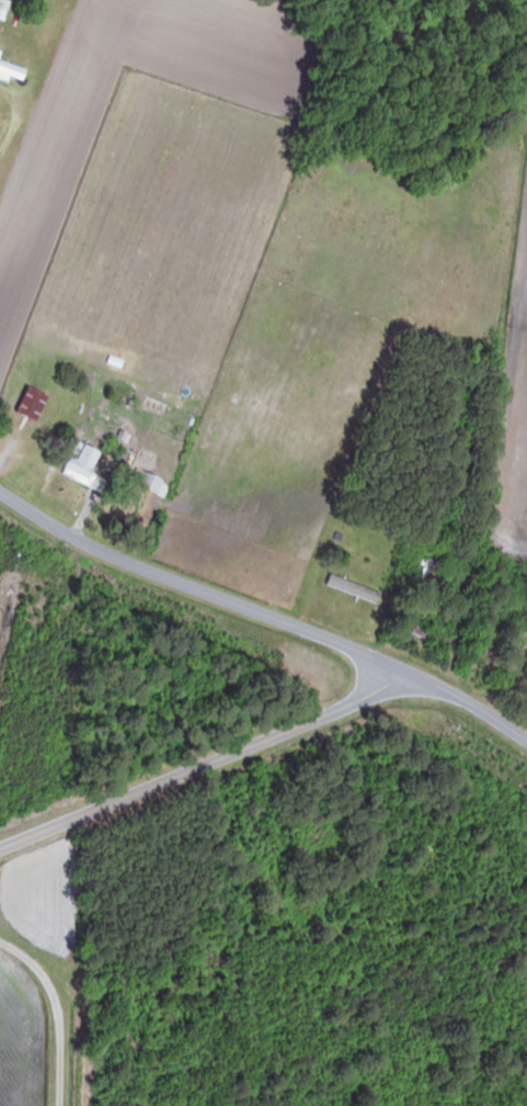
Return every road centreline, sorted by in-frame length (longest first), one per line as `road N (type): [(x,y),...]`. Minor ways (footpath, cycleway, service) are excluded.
road 1 (residential): [(406,676),(369,651),(55,533),(0,498)]
road 2 (residential): [(406,676),(0,851)]
road 3 (residential): [(526,746),(406,676)]

